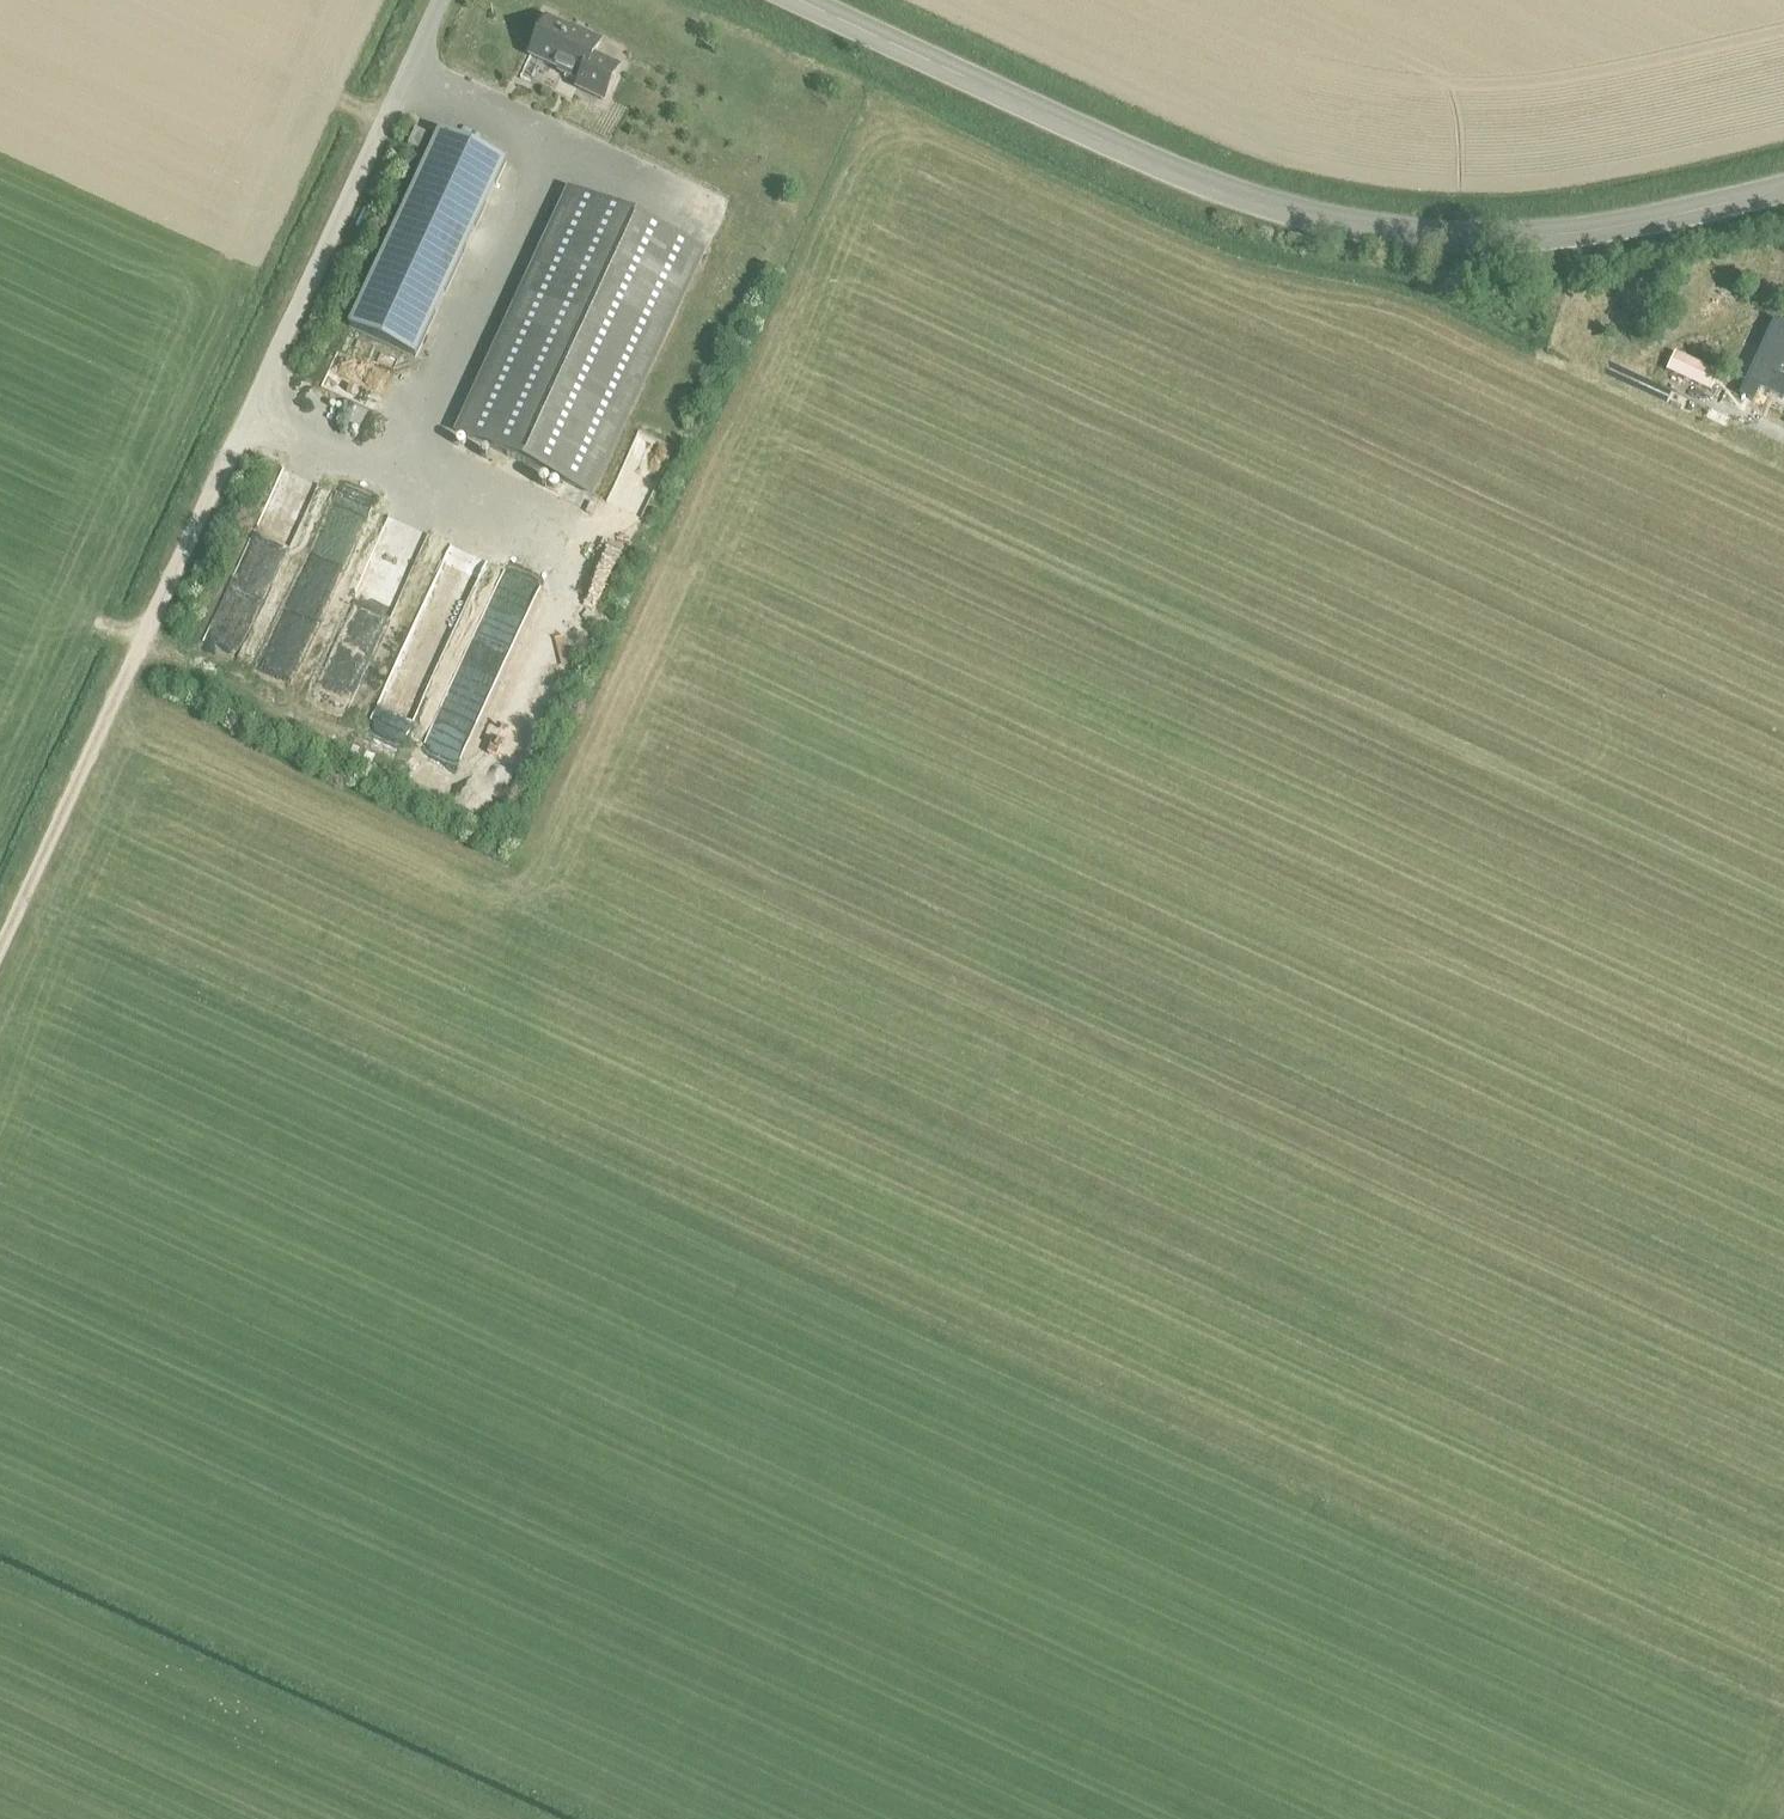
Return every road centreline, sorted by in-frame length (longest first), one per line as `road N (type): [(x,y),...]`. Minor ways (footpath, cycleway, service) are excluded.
road 1 (secondary): [(1783,190),(1536,236),(1360,227),(1250,199),(1158,164),(798,0)]
road 2 (track): [(254,402),(0,953)]

